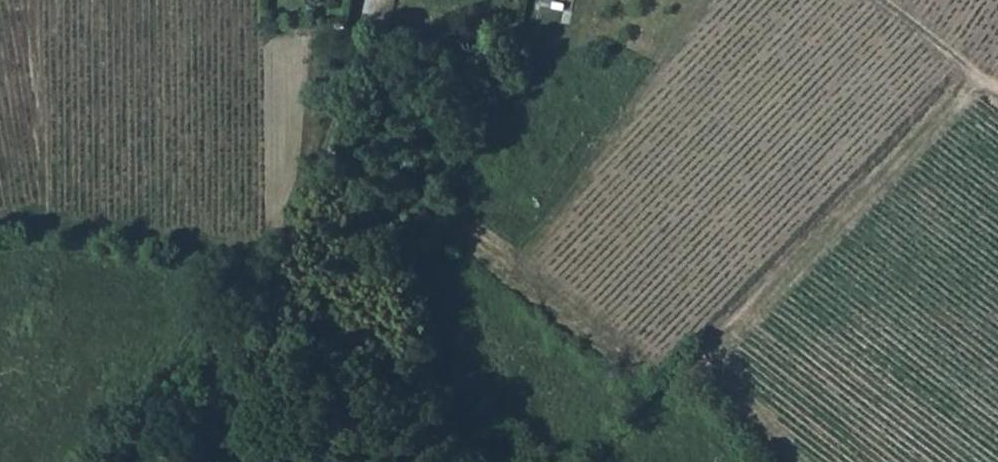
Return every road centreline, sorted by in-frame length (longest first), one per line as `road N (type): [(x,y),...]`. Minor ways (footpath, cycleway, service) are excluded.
road 1 (track): [(997,89),(888,0)]

